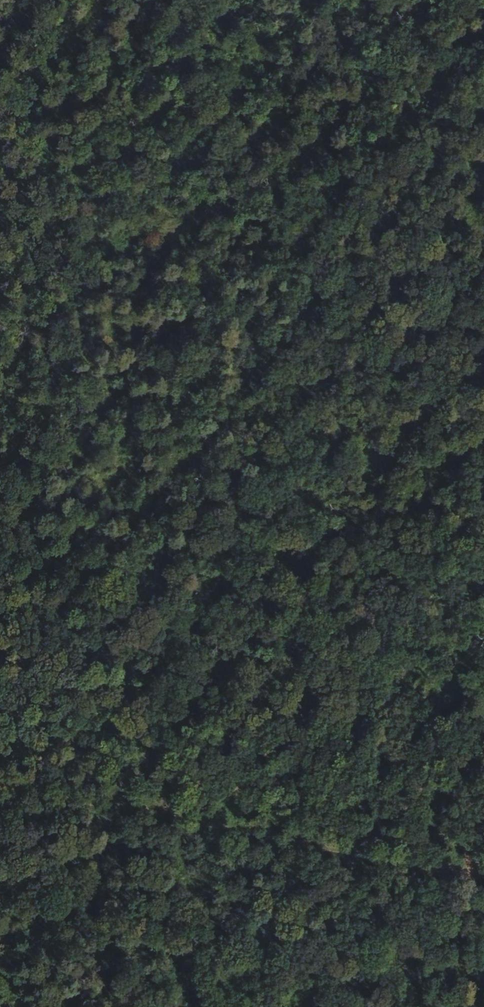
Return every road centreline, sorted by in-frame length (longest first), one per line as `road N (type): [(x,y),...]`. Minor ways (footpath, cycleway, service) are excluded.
road 1 (track): [(0,167),(483,301)]
road 2 (track): [(0,783),(483,879)]

